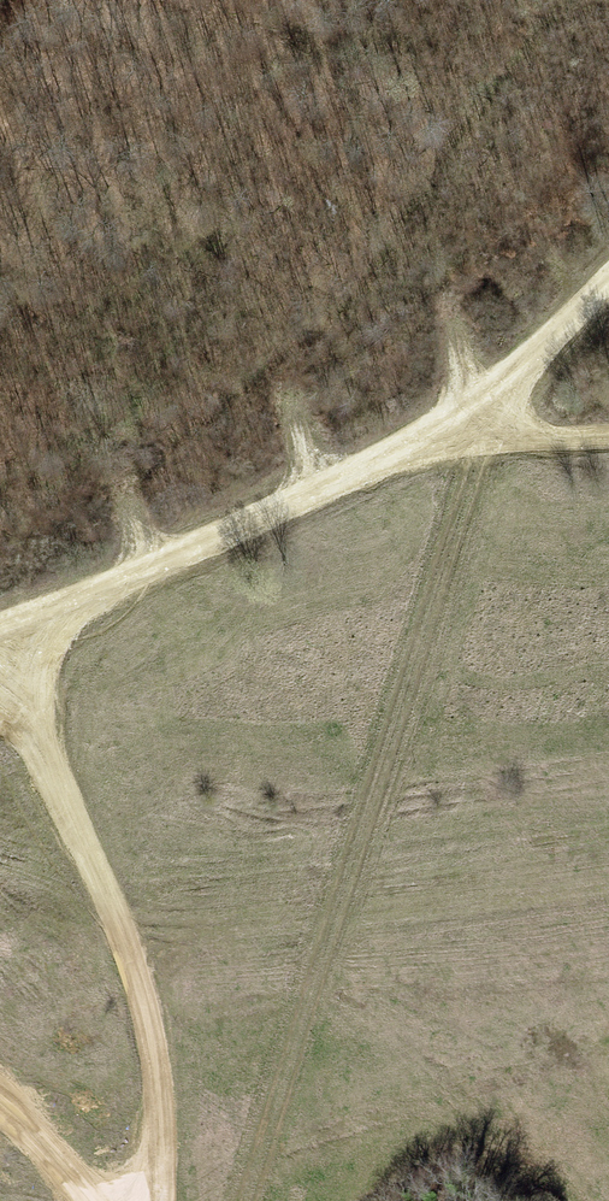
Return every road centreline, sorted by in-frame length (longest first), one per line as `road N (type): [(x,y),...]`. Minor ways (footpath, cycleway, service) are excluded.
road 1 (track): [(608,279),(456,416),(111,591),(0,628)]
road 2 (track): [(146,1200),(160,1079),(133,963),(31,728),(0,631)]
road 3 (track): [(456,416),(518,435),(608,437)]
road 4 (track): [(102,1200),(0,1101)]

